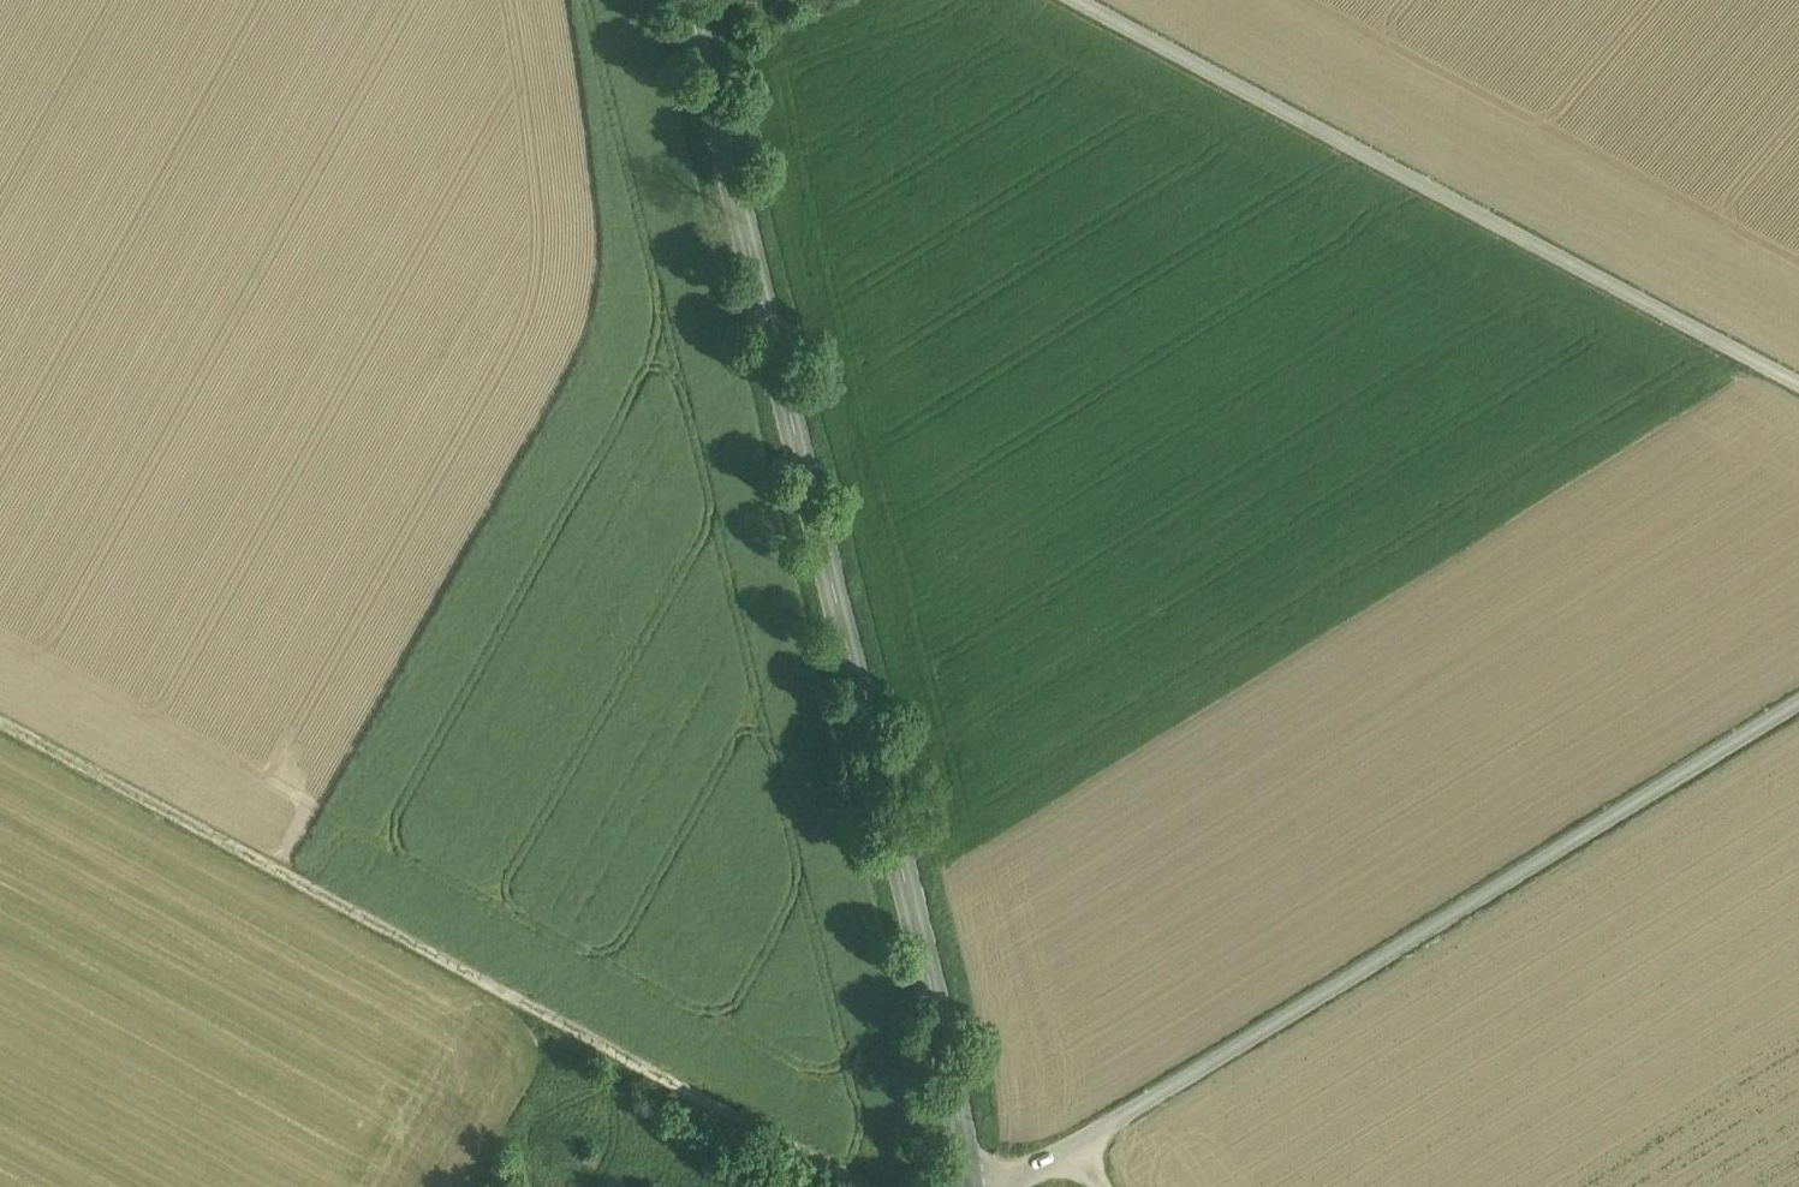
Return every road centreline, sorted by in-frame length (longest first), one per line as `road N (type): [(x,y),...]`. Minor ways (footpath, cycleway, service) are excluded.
road 1 (secondary): [(972,1186),(688,0)]
road 2 (track): [(0,725),(857,1186)]
road 3 (unclassified): [(1074,1147),(1798,702)]
road 4 (unclassified): [(1078,0),(1798,384)]

